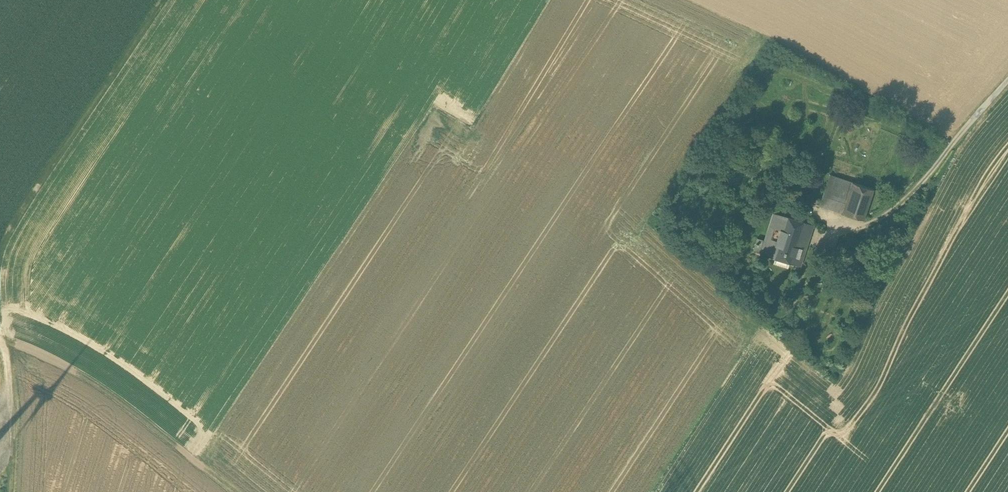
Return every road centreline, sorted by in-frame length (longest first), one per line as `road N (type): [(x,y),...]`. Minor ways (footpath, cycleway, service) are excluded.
road 1 (track): [(0,262),(163,0)]
road 2 (track): [(0,334),(103,387),(231,491)]
road 3 (track): [(12,491),(17,400),(0,322)]

